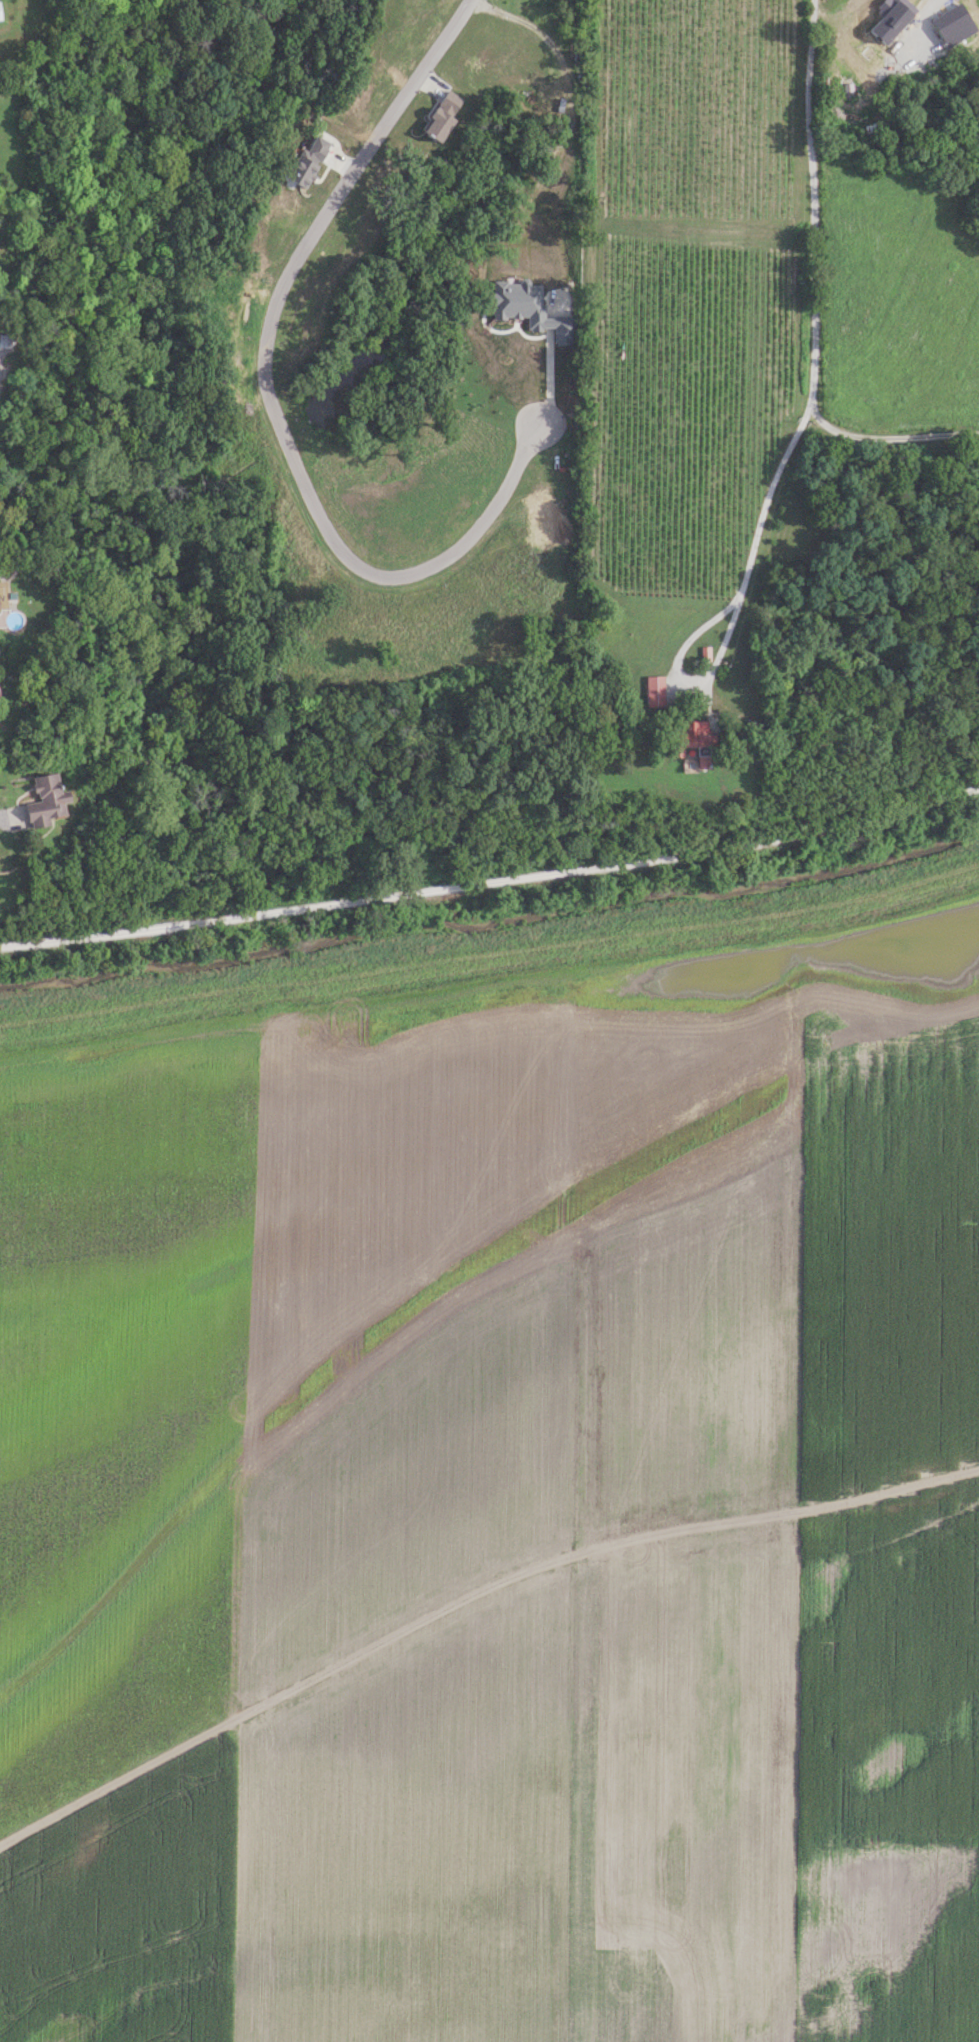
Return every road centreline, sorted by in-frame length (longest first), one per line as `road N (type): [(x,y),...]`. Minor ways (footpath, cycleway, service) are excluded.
road 1 (track): [(978,1468),(809,1510),(584,1548),(467,1595),(0,1844)]
road 2 (residential): [(467,0),(277,289),(263,388),(293,475),(347,569),(383,579),(437,566),(496,505),(532,422)]
road 3 (residential): [(811,406),(811,0)]

